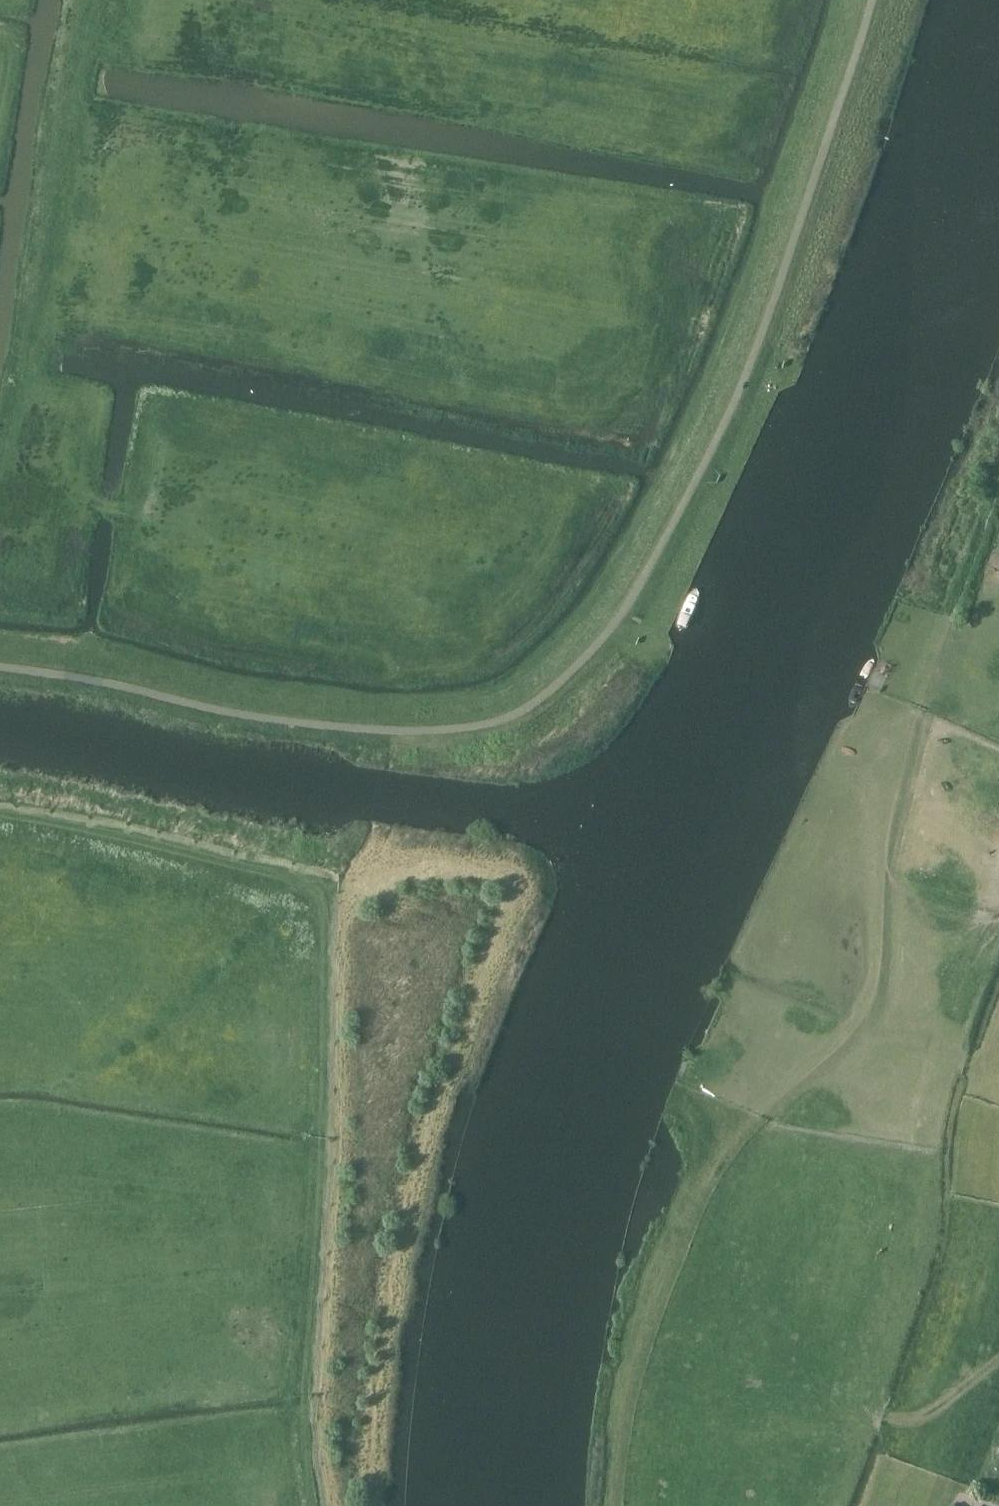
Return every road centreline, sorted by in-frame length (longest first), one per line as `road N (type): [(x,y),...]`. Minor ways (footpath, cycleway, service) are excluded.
road 1 (track): [(0,465),(24,389),(80,0)]

